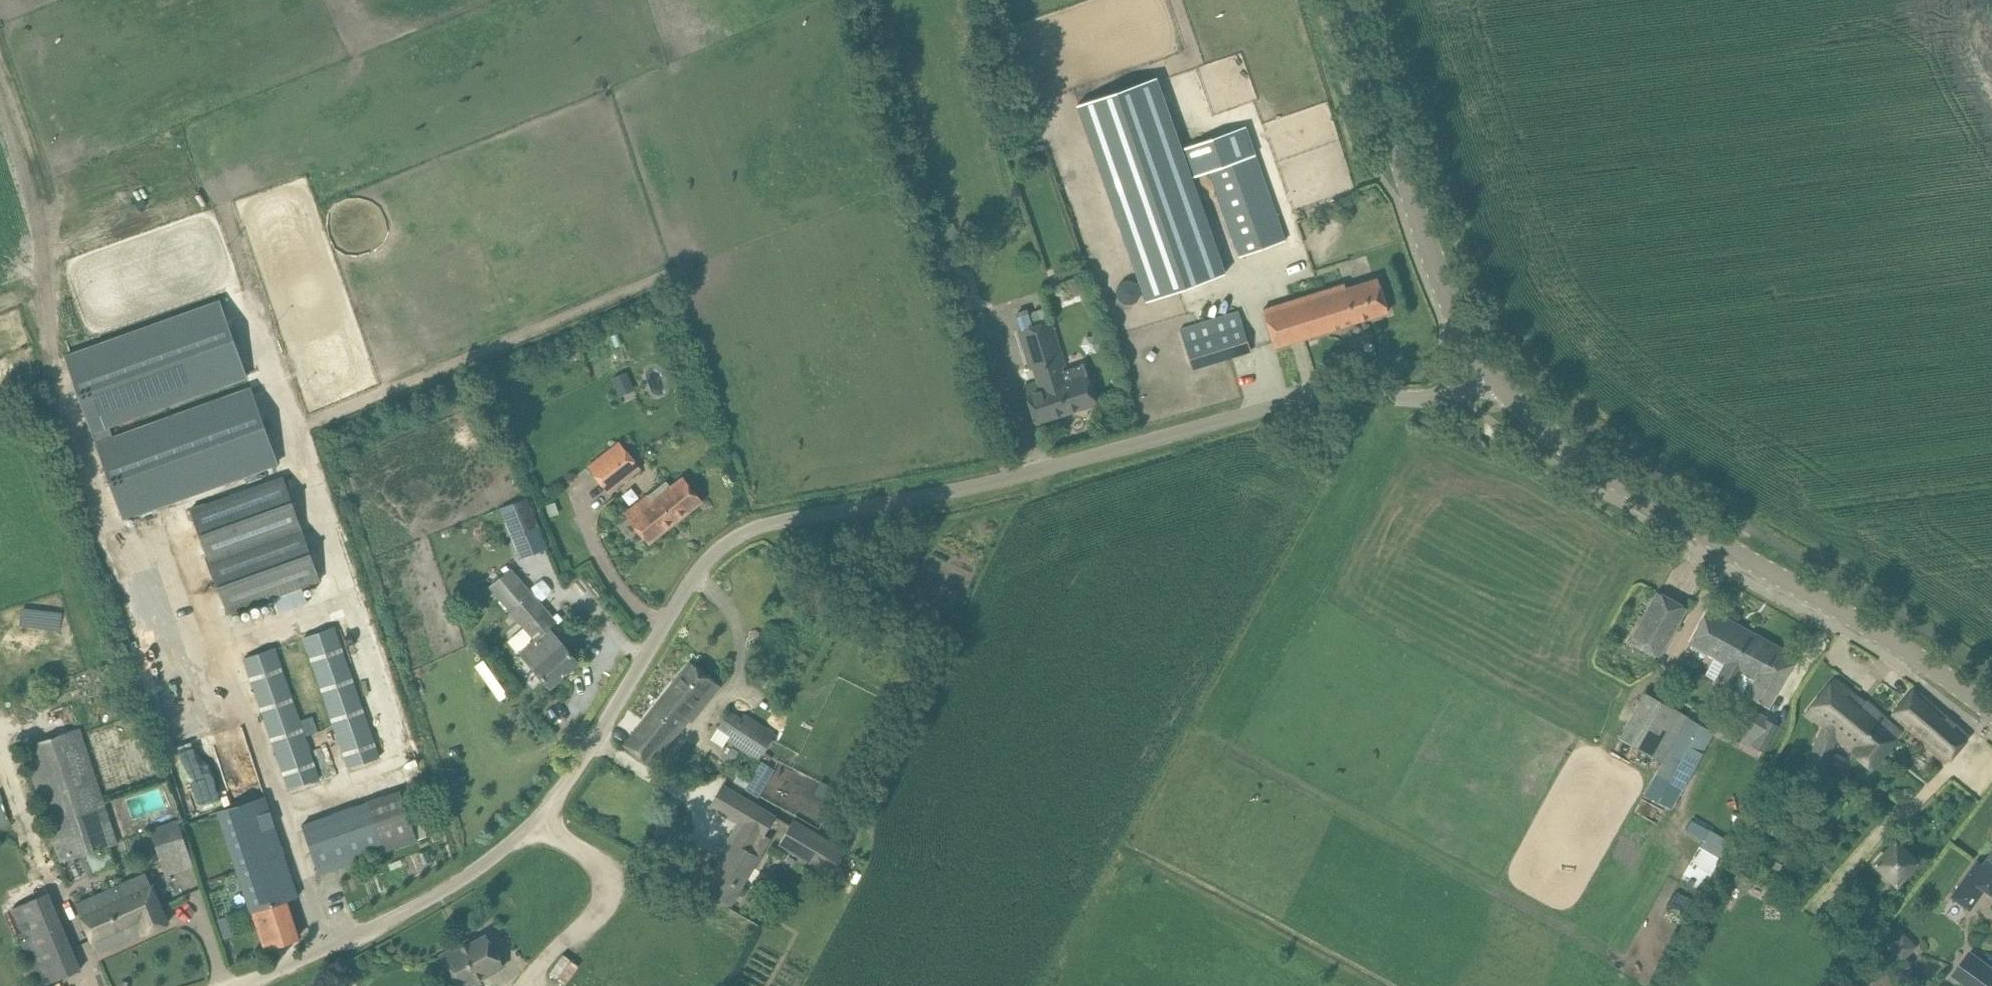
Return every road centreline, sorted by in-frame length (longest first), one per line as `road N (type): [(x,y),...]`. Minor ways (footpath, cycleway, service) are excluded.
road 1 (unclassified): [(239,985),(432,897),(497,854),(543,813),(697,572),(737,536),(1047,467),(1311,396),(1450,393),(1490,369)]
road 2 (tertiary): [(1991,712),(1885,637),(1574,454),(1490,369)]
road 3 (tertiary): [(1490,369),(1428,246),(1349,0)]

